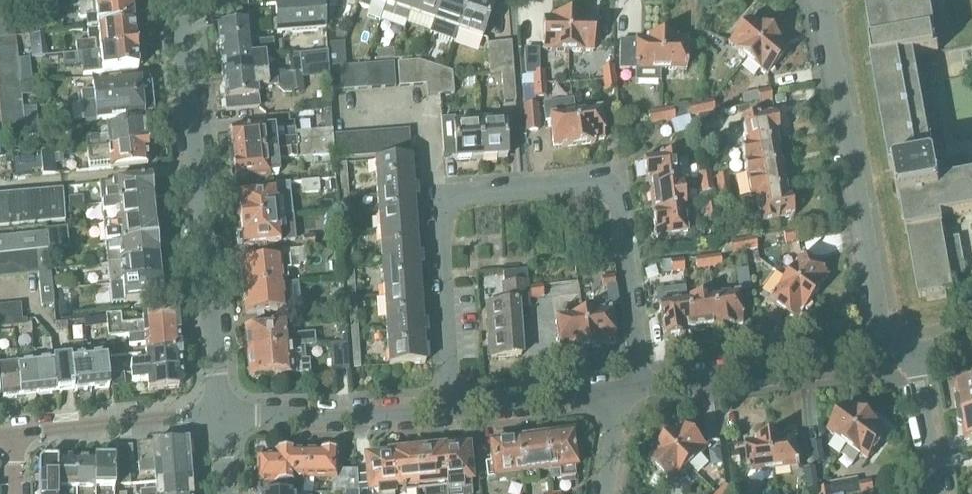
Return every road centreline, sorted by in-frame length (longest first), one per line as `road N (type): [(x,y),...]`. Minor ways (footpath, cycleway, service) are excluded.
road 1 (residential): [(220,414),(178,0)]
road 2 (residential): [(888,355),(821,0)]
road 3 (residential): [(640,387),(888,355)]
road 4 (residential): [(220,414),(451,411)]
road 5 (residential): [(451,411),(443,197)]
road 6 (residential): [(640,387),(624,211),(605,183)]
road 7 (residential): [(220,414),(12,434)]
road 8 (residential): [(451,411),(621,390)]
road 9 (residential): [(443,197),(605,183)]
road 10 (residential): [(350,116),(420,111),(430,120),(443,197)]
road 11 (residential): [(937,493),(912,353)]

